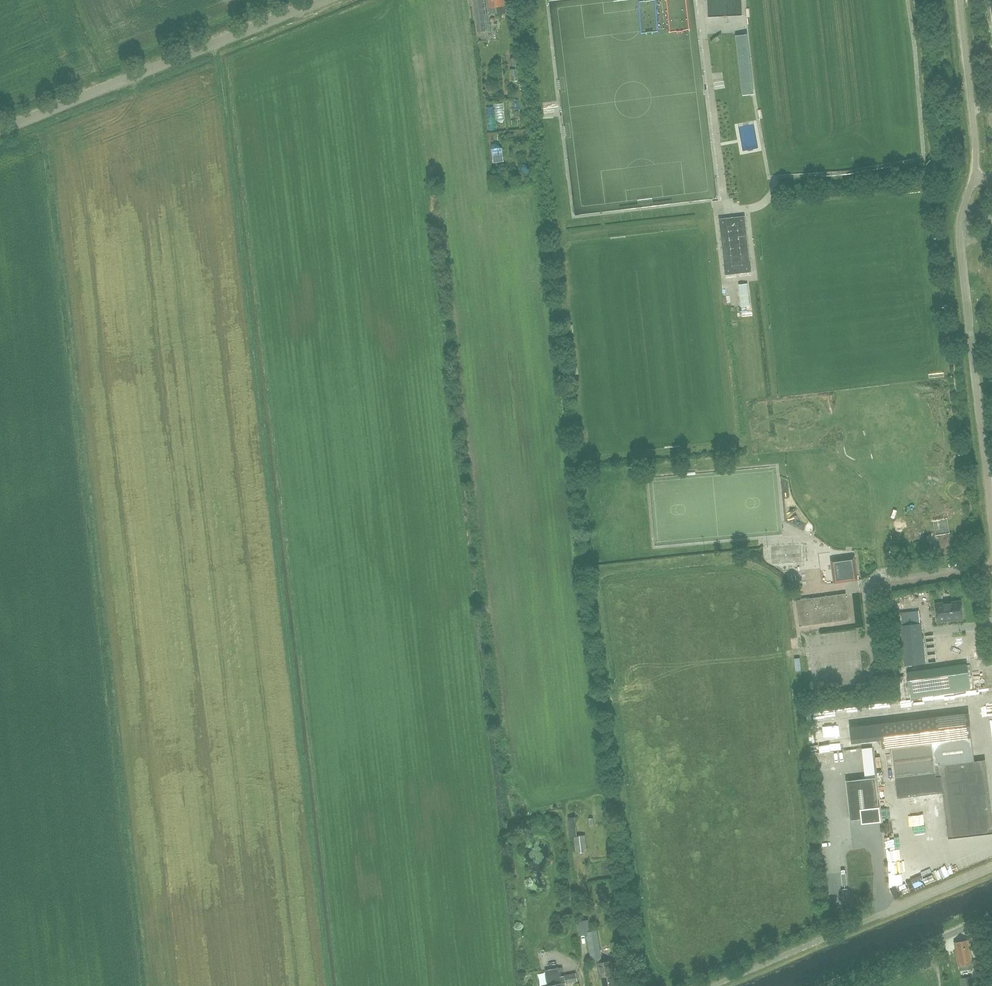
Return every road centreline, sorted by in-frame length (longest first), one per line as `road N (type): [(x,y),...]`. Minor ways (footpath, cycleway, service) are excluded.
road 1 (unclassified): [(991,522),(960,227),(976,160),(959,0)]
road 2 (unclassified): [(0,132),(323,0)]
road 3 (unclassified): [(991,868),(711,985)]
road 4 (unclassified): [(828,985),(991,917)]

